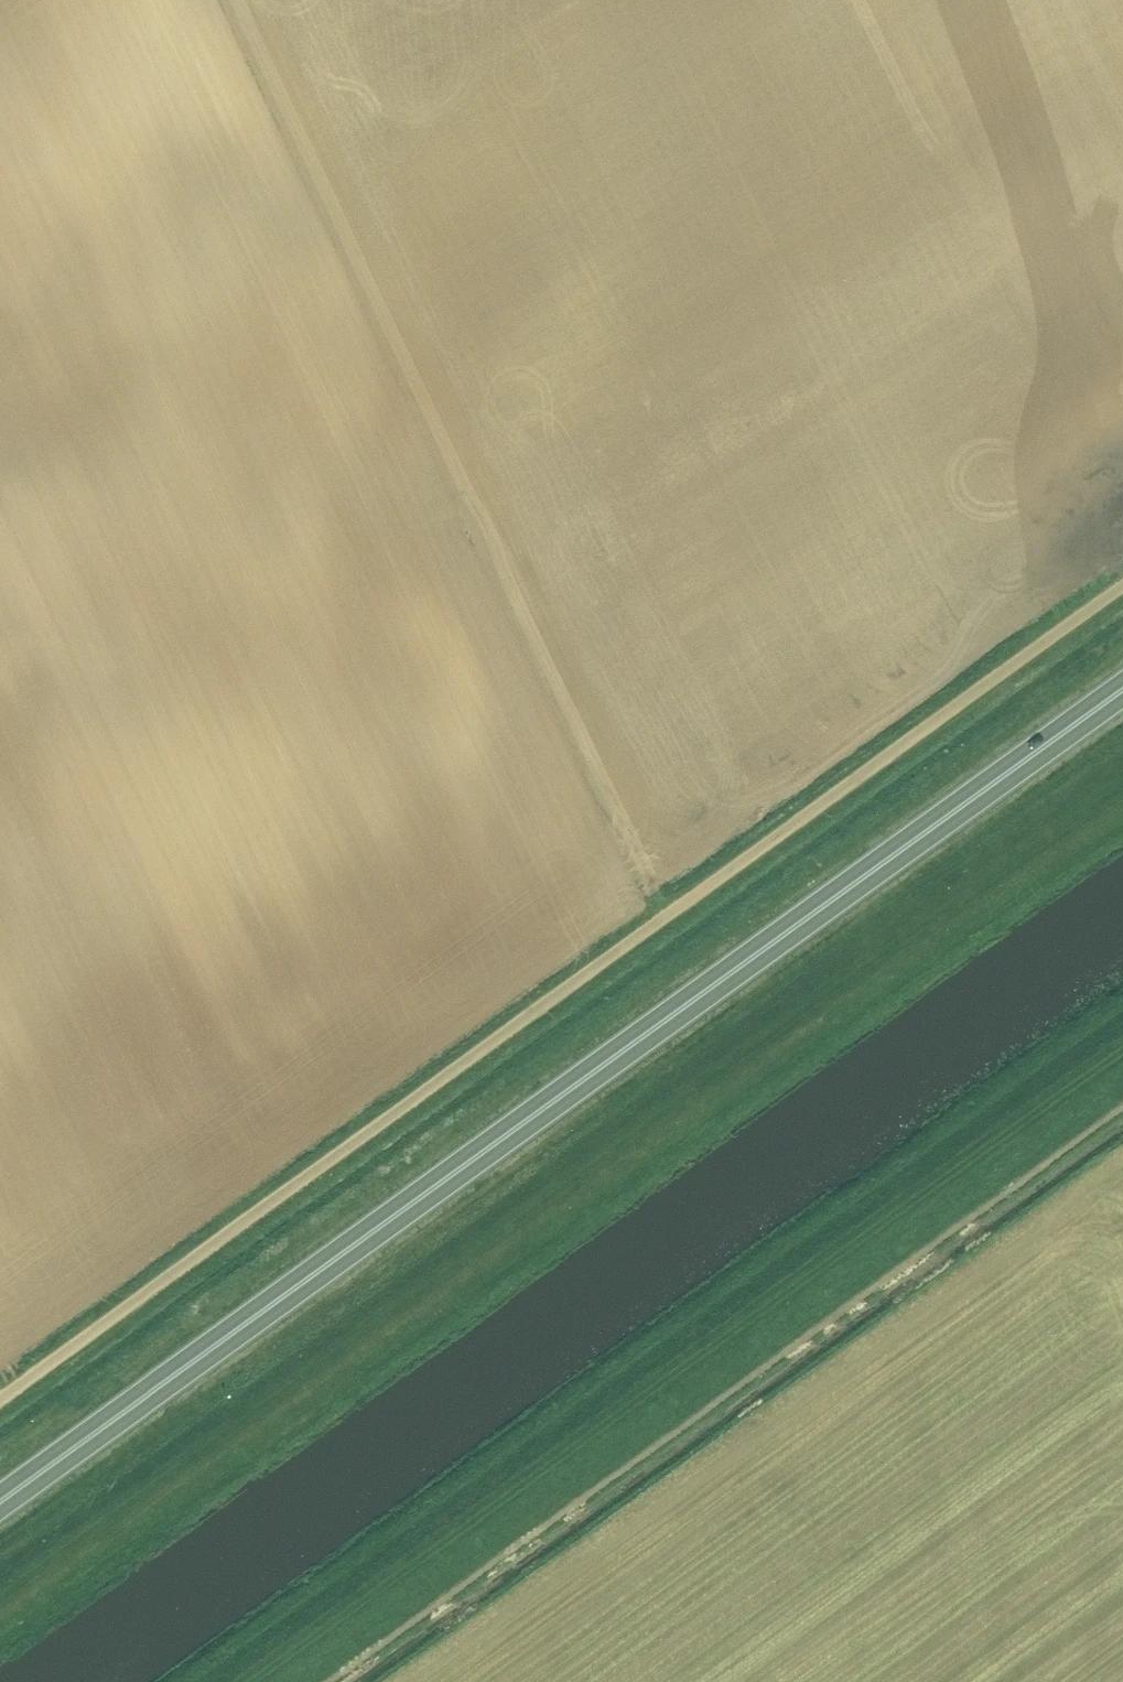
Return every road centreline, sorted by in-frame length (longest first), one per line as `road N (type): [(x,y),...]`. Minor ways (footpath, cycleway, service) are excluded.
road 1 (unclassified): [(0,1398),(1122,583)]
road 2 (trunk): [(0,1500),(1122,688)]

